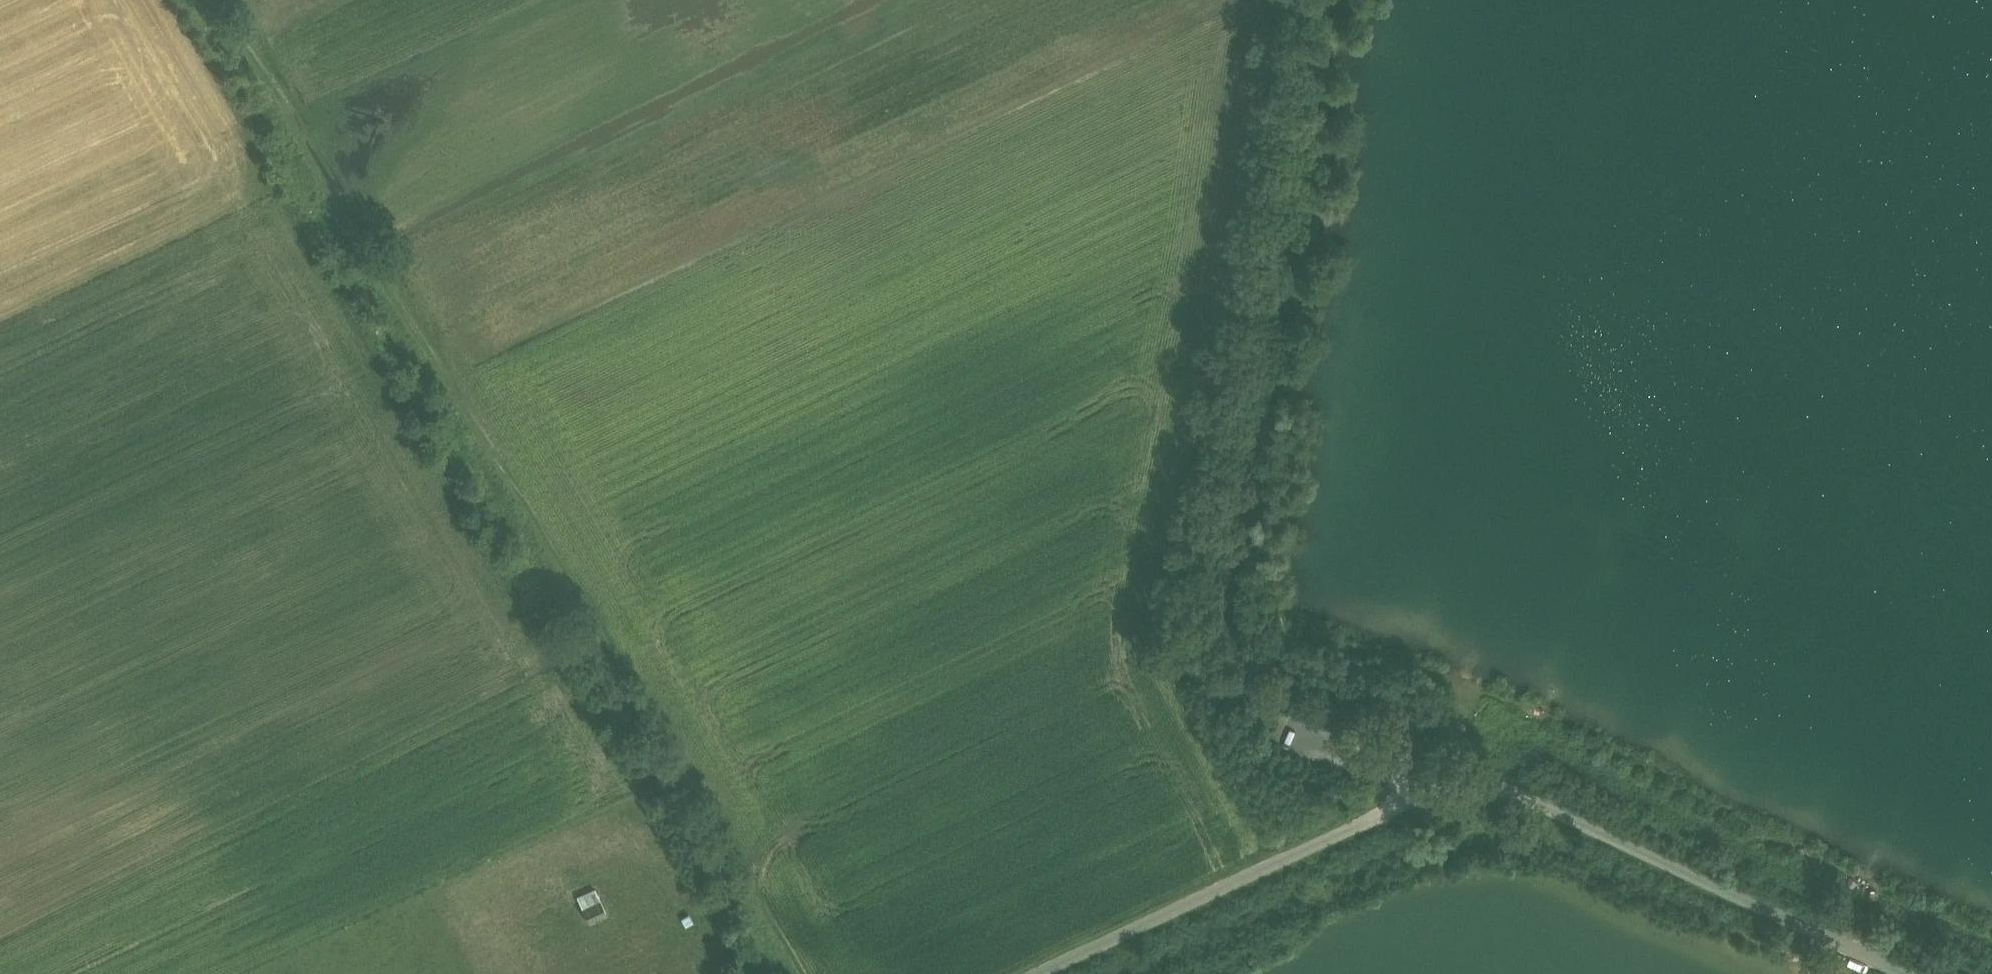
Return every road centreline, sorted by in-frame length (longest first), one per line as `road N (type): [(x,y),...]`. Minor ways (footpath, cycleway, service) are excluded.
road 1 (residential): [(1906,973),(1498,791),(1431,794),(1042,973)]

